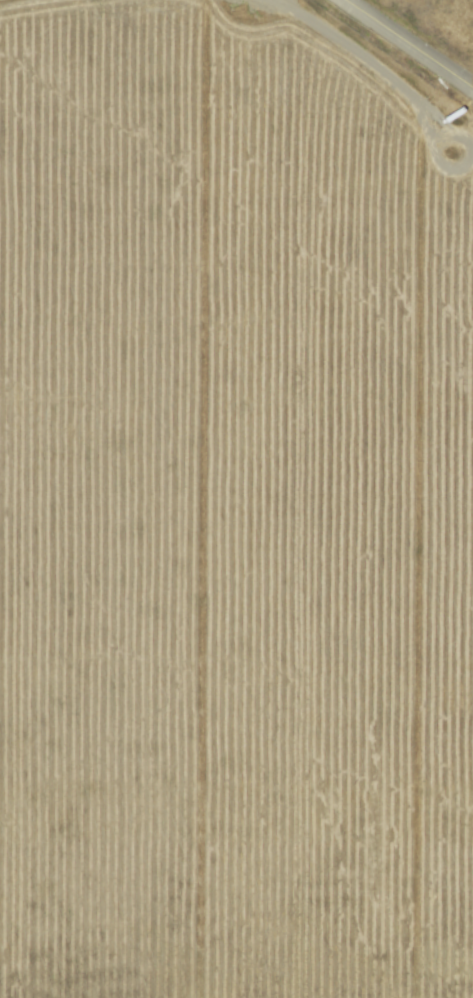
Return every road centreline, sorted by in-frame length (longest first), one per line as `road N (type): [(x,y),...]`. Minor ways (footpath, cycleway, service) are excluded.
road 1 (tertiary): [(357,0),(472,81)]

